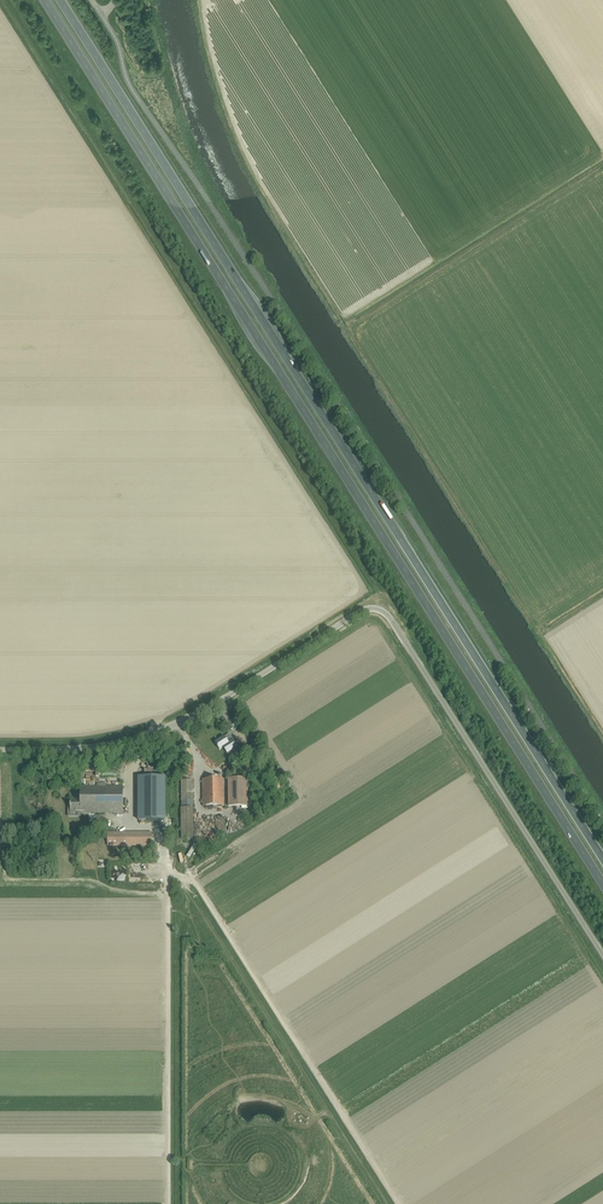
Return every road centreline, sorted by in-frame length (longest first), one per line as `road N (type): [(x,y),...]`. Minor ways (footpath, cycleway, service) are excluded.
road 1 (trunk): [(44,0),(602,884)]
road 2 (trunk): [(602,859),(60,0)]
road 3 (unclassified): [(602,955),(378,609),(363,610),(151,734),(86,748),(0,750)]

